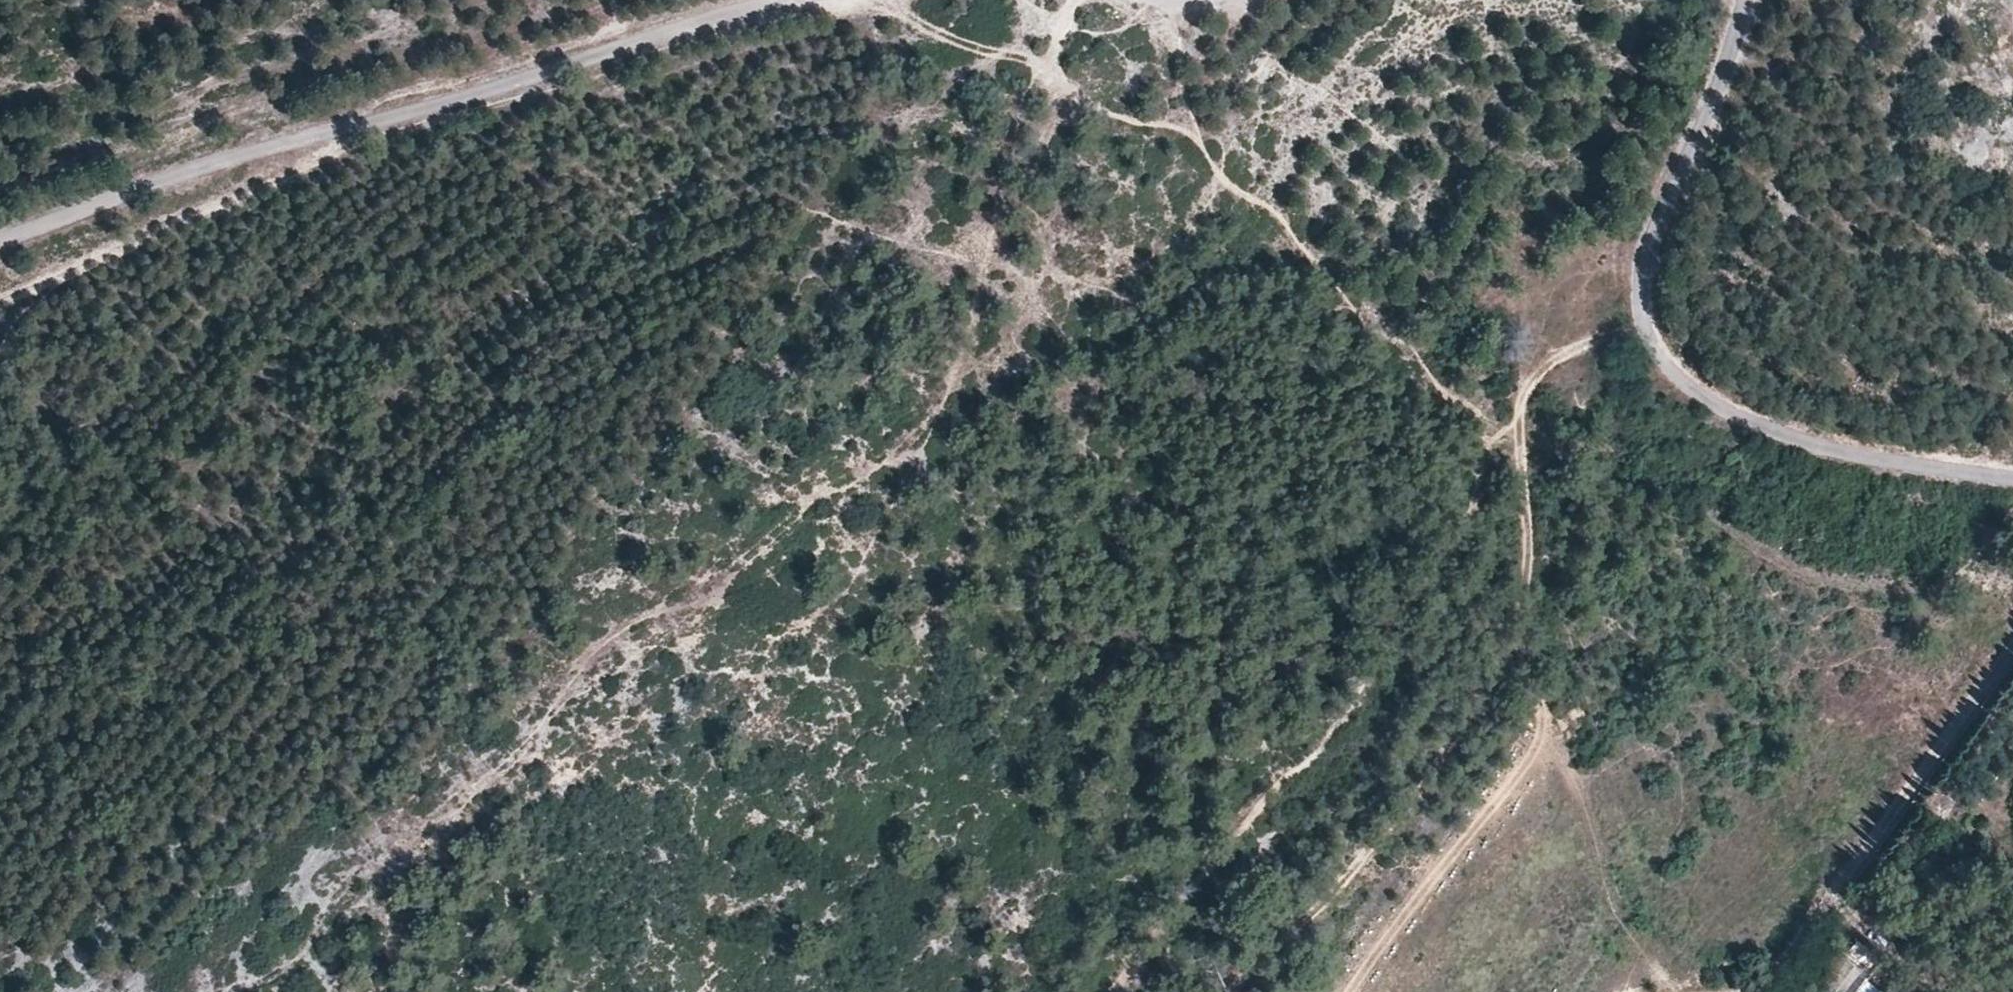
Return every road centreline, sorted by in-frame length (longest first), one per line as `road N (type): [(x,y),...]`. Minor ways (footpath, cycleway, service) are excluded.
road 1 (unclassified): [(0,240),(211,167),(801,0)]
road 2 (unclassified): [(1742,0),(1735,53),(1649,249),(1640,291),(1645,330),(1662,364),(1722,413),(1792,441),(2012,481)]

